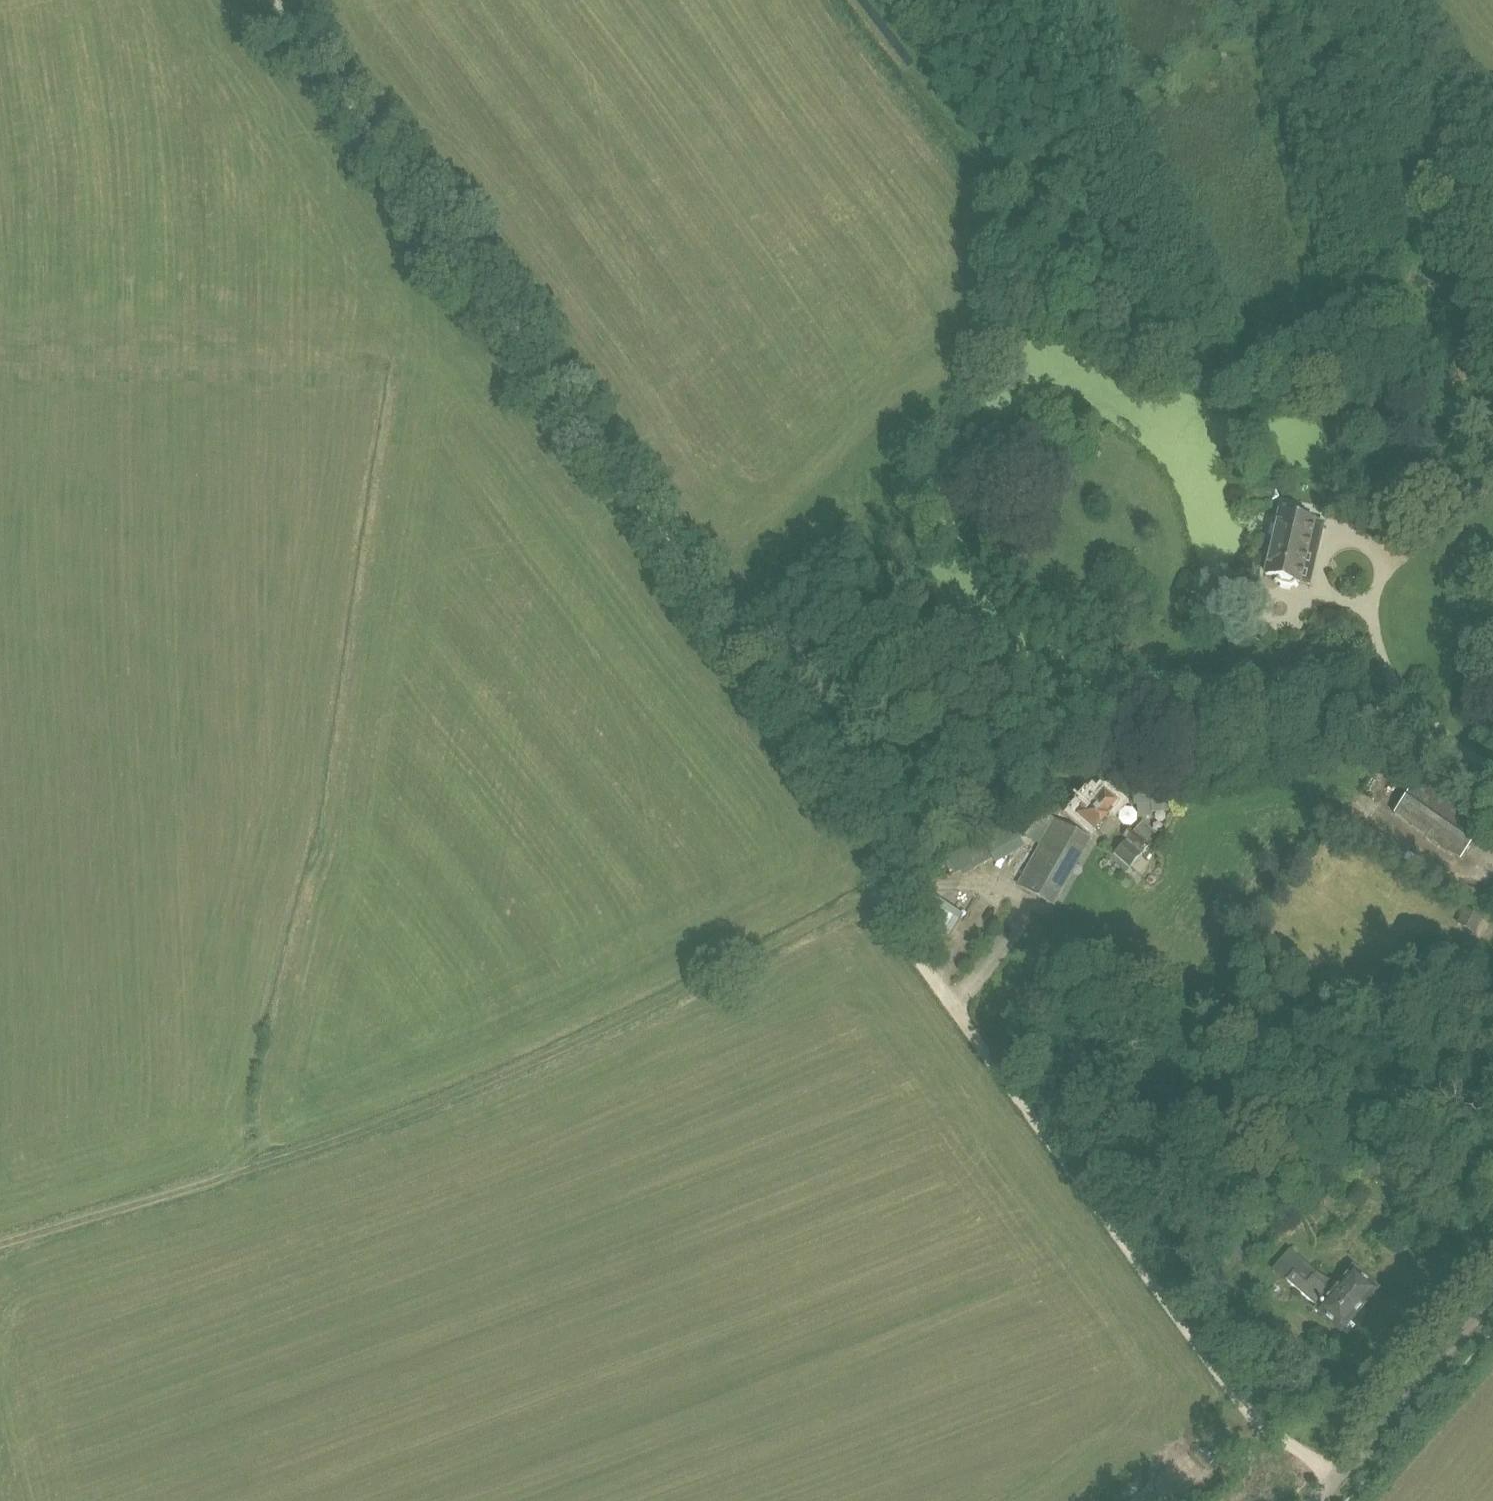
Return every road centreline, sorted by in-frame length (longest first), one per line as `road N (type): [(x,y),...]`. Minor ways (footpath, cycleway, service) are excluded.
road 1 (track): [(883,903),(893,890),(272,0)]
road 2 (track): [(0,1247),(361,1131),(883,903)]
road 3 (track): [(1286,1438),(1240,1395),(883,903)]
road 4 (unclassified): [(1316,1500),(1492,1291)]

